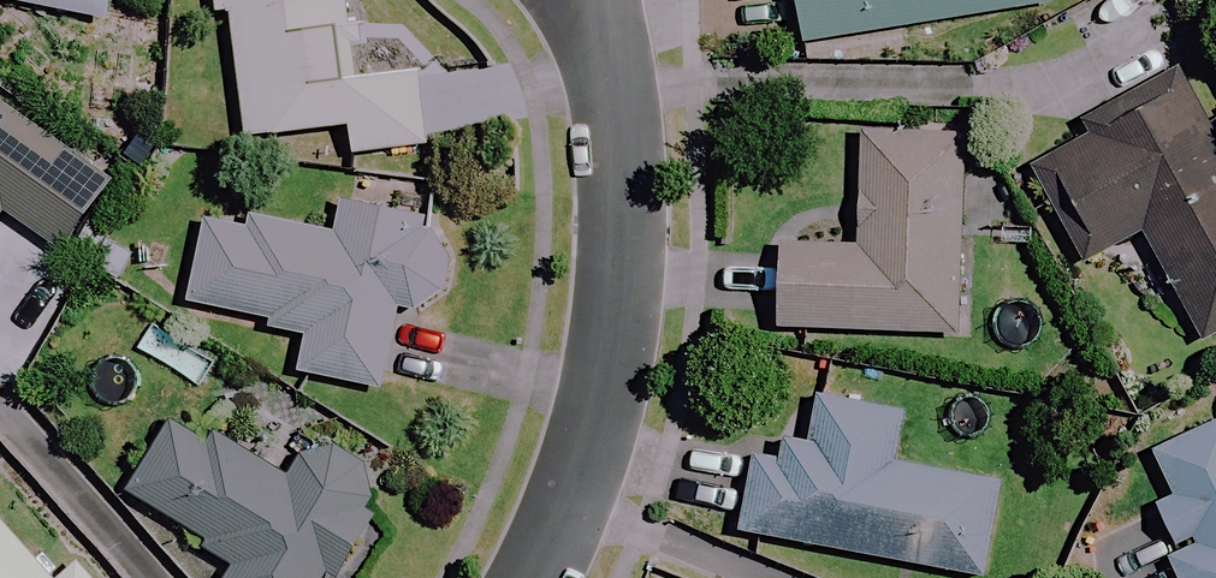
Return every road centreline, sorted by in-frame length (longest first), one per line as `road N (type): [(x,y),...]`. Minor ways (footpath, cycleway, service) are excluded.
road 1 (residential): [(546,577),(596,468),(625,324),(612,86),(588,0)]

